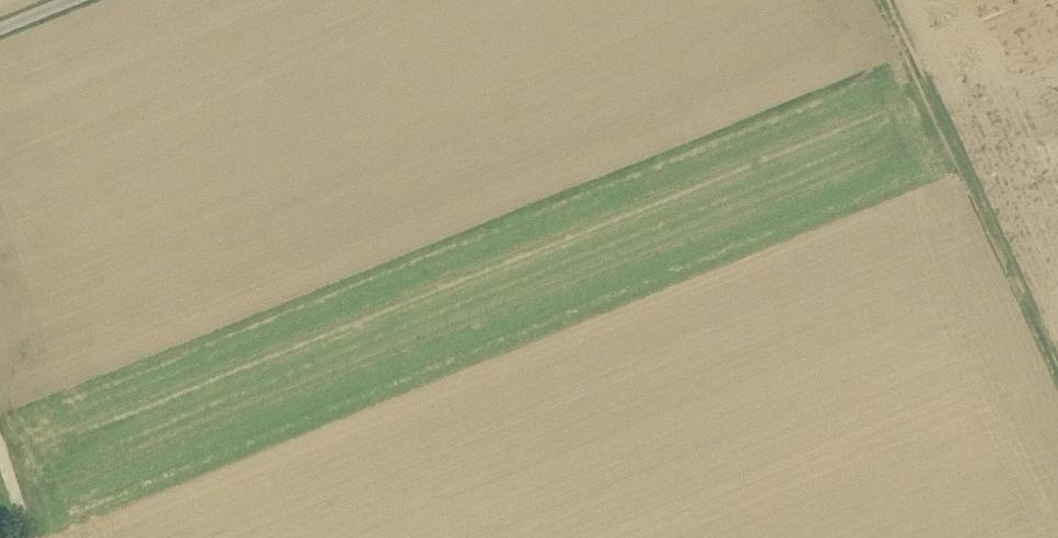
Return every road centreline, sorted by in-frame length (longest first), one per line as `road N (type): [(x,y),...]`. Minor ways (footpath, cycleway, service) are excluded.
road 1 (track): [(887,0),(1057,357)]

